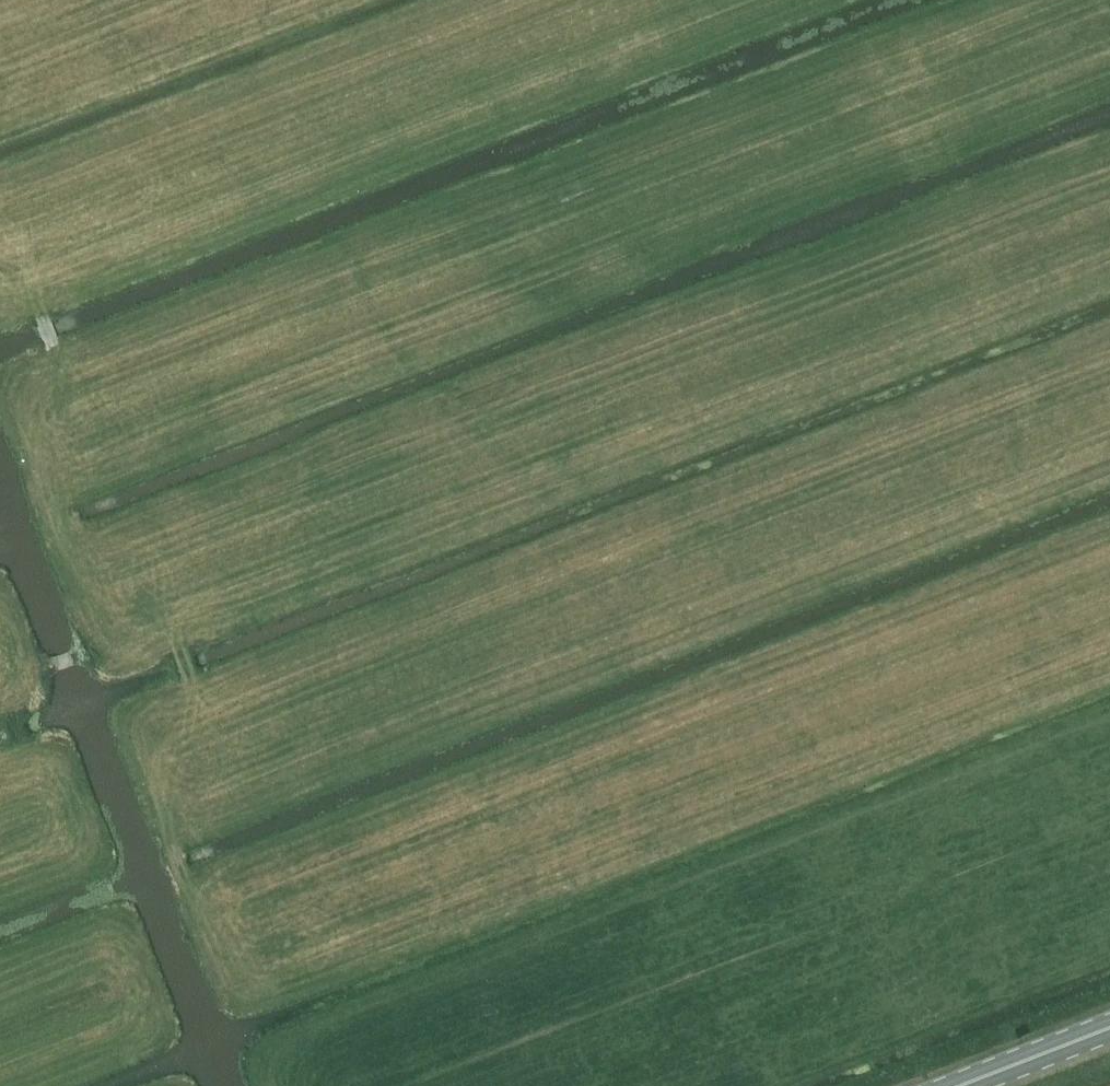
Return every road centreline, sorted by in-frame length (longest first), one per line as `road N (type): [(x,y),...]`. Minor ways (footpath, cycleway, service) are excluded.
road 1 (primary): [(961,1085),(1109,1028)]

